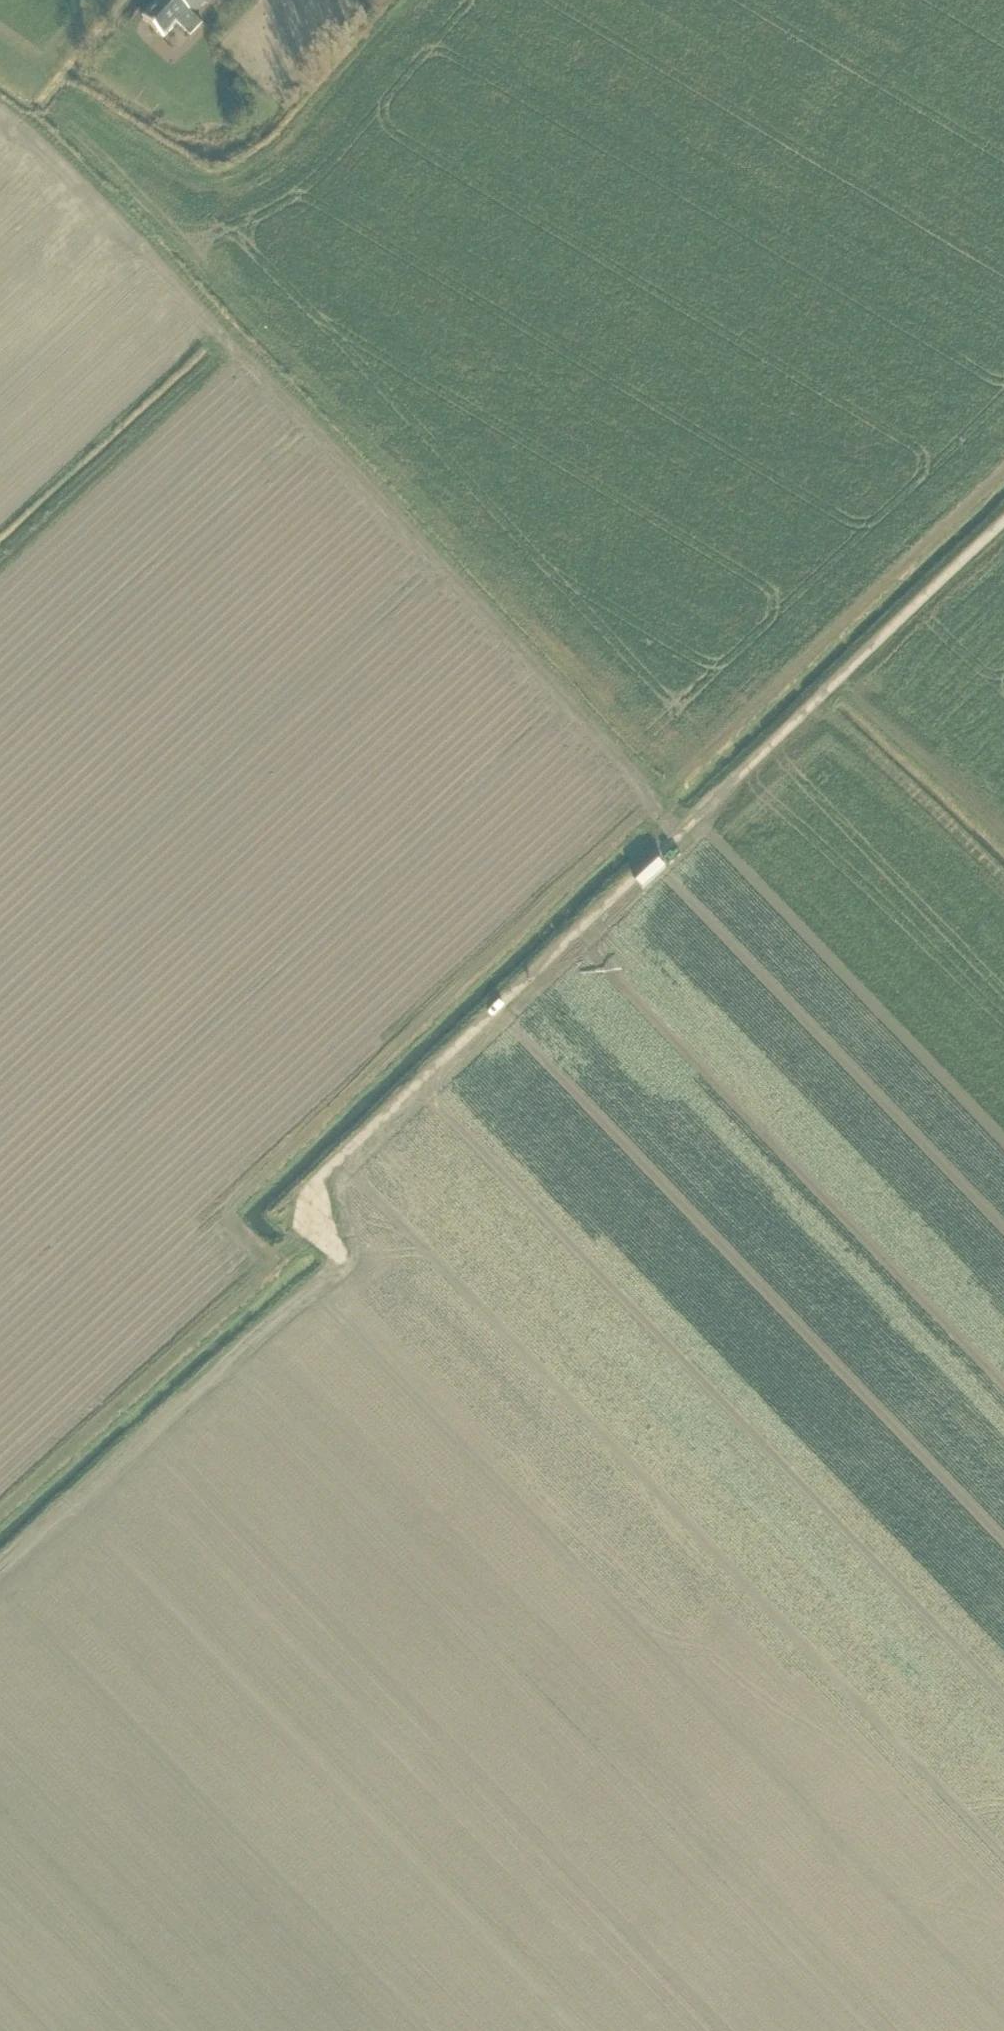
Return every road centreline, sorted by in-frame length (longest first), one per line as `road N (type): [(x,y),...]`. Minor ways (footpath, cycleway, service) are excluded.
road 1 (track): [(310,1244),(302,1208),(321,1180),(1003,524)]

